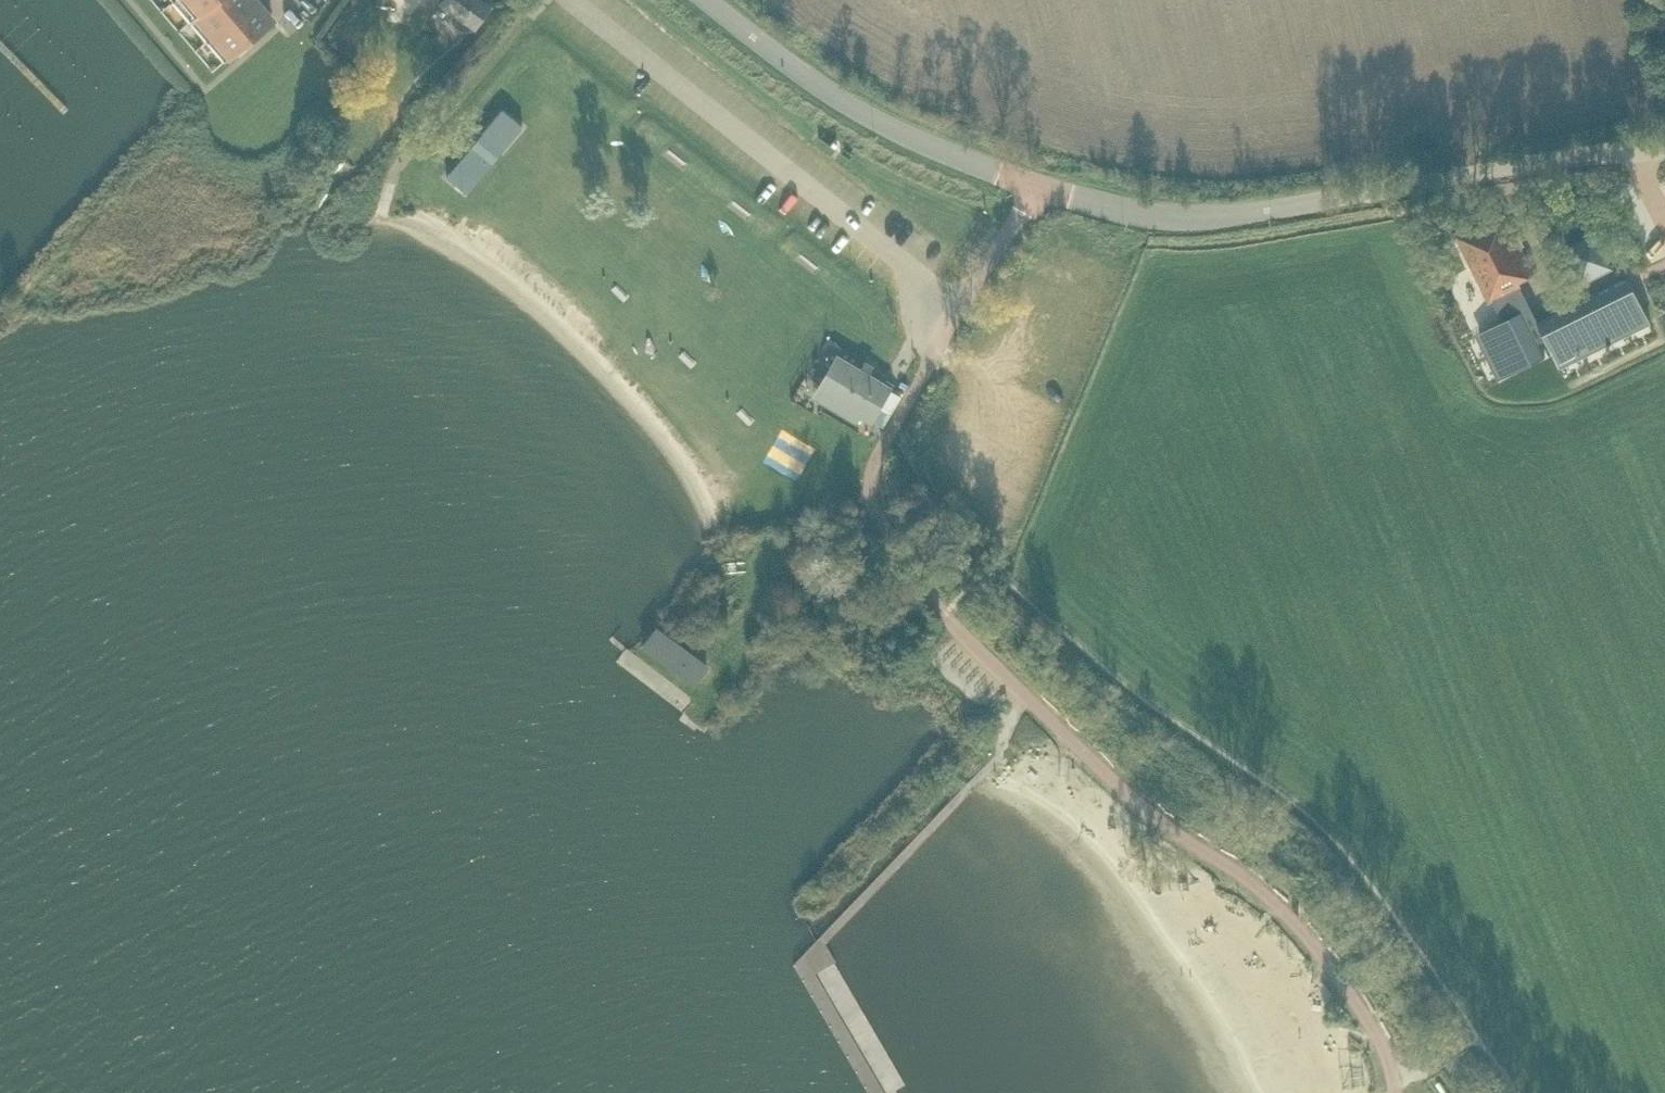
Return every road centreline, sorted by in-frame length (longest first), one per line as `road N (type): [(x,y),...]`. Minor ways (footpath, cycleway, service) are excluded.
road 1 (unclassified): [(1395,1092),(1364,1015),(1313,944),(1242,878),(1119,787),(1008,681),(955,630),(878,525),(872,465),(1034,188)]
road 2 (tertiary): [(1664,146),(1196,219),(1130,213),(1034,188)]
road 3 (tertiary): [(1034,188),(907,136),(787,65),(704,0)]

